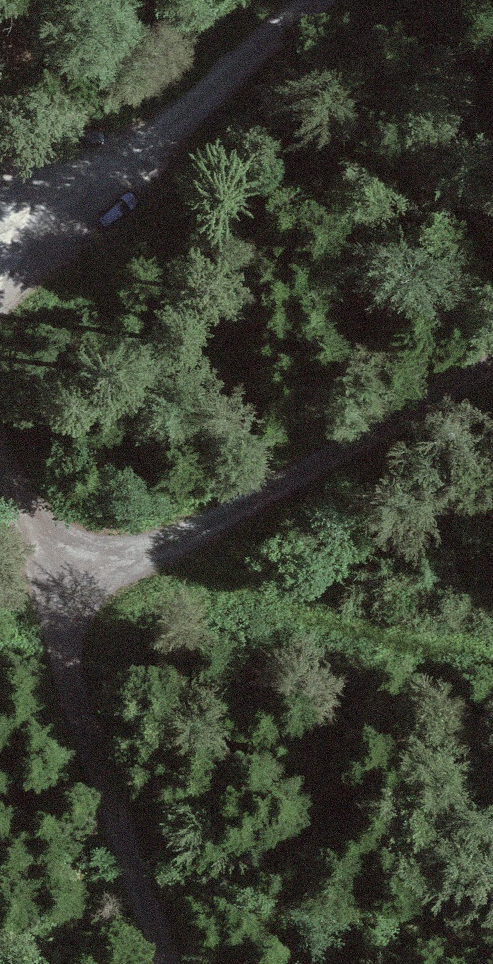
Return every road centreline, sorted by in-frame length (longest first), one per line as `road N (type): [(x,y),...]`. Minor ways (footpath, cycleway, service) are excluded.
road 1 (track): [(0,463),(174,963)]
road 2 (track): [(43,581),(120,566),(202,531),(492,366)]
road 3 (track): [(323,0),(33,237),(0,255)]

